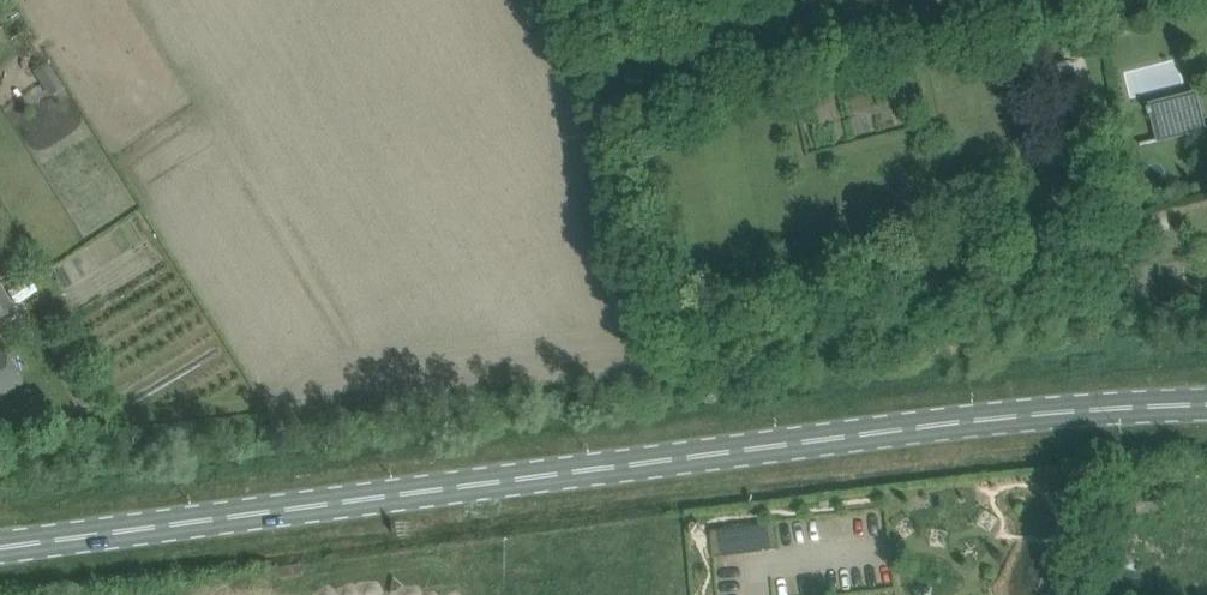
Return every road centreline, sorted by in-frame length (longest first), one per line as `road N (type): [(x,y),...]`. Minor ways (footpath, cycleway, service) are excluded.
road 1 (primary): [(1206,404),(965,421),(0,549)]

